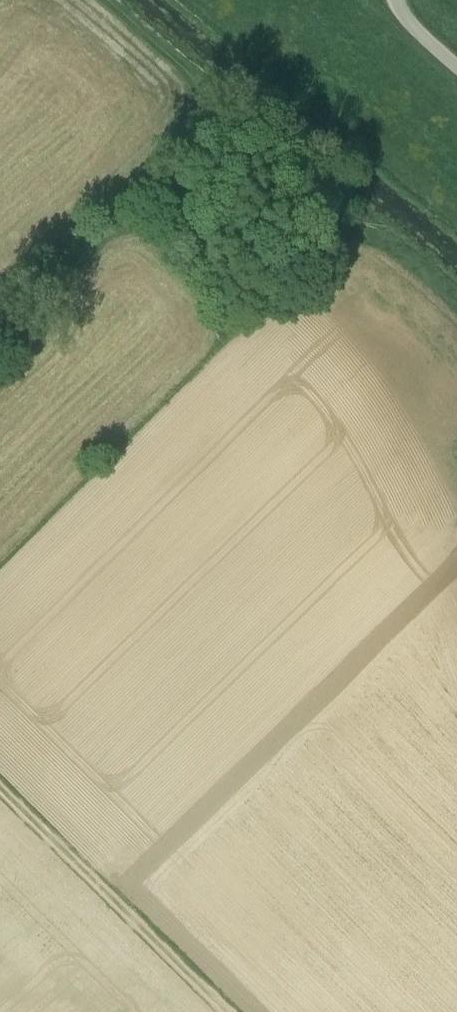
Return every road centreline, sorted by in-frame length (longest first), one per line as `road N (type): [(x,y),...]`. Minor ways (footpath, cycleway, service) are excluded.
road 1 (track): [(0,788),(225,1011)]

